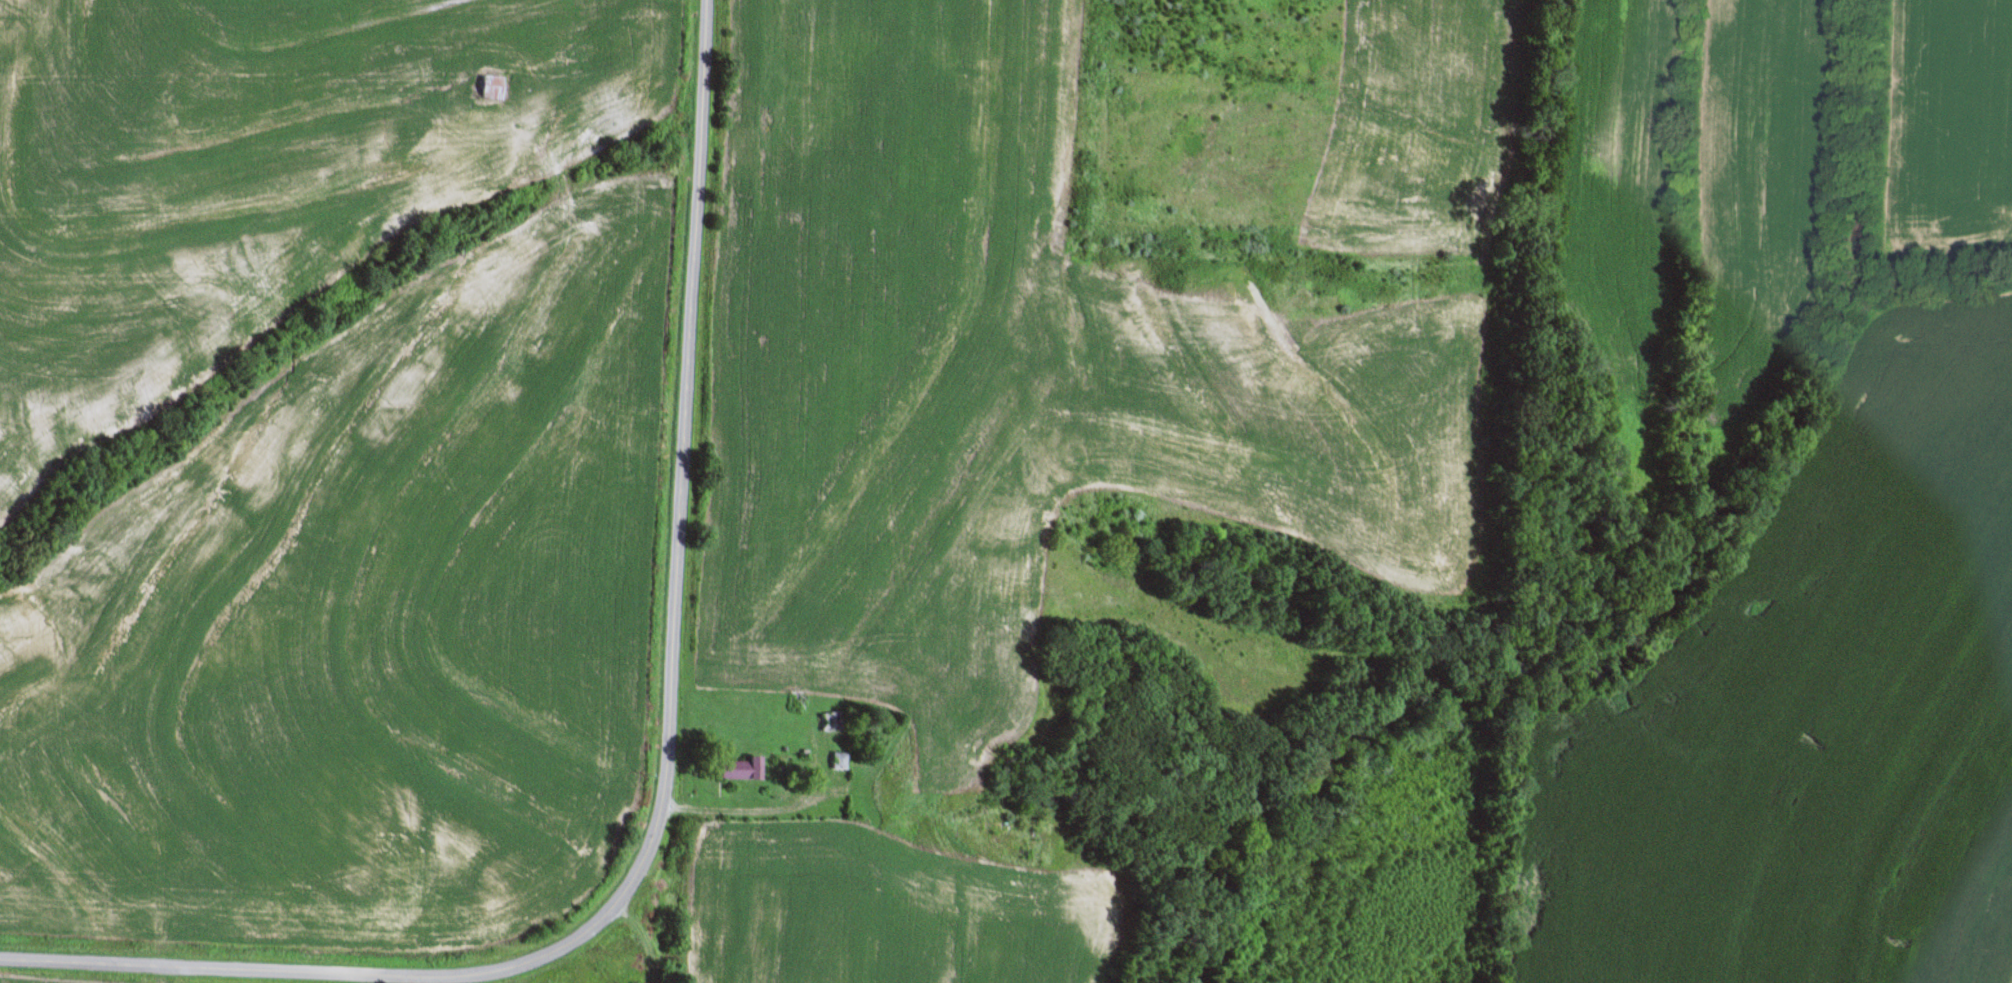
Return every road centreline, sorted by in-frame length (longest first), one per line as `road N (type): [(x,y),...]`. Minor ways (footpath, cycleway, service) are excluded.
road 1 (residential): [(710,0),(672,771),(650,853),(614,912),(572,948),(496,972),(441,978),(0,958)]

